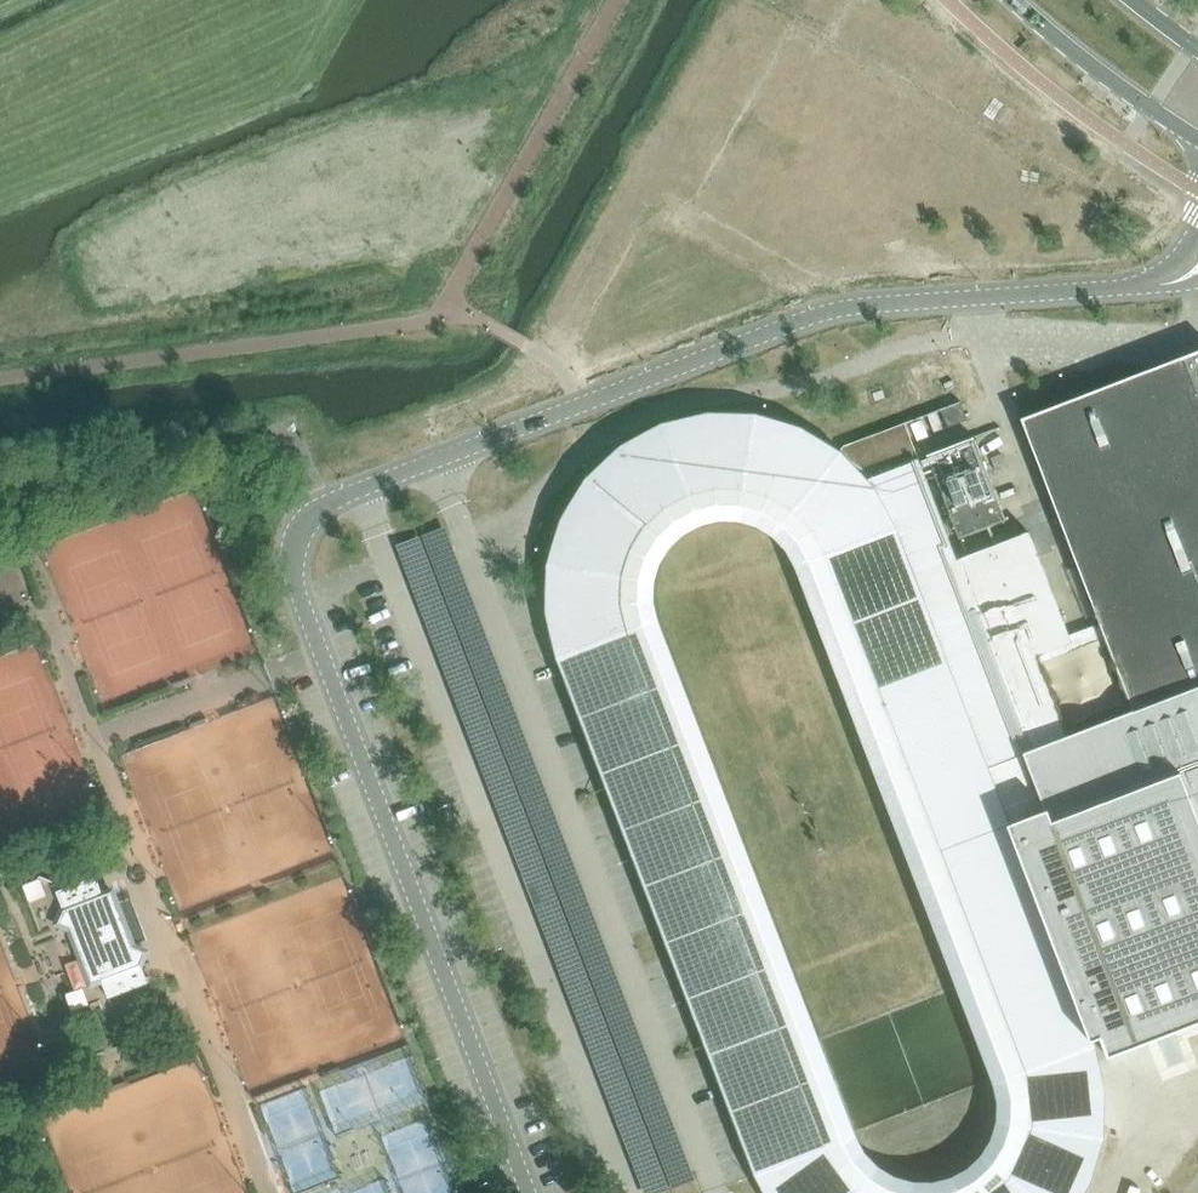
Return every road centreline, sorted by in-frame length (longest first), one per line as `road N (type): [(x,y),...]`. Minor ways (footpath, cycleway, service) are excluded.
road 1 (unclassified): [(530,1192),(303,595),(295,555),(307,519),(359,489),(826,315),(1181,282),(1197,272)]
road 2 (secondary): [(1012,0),(1197,138)]

